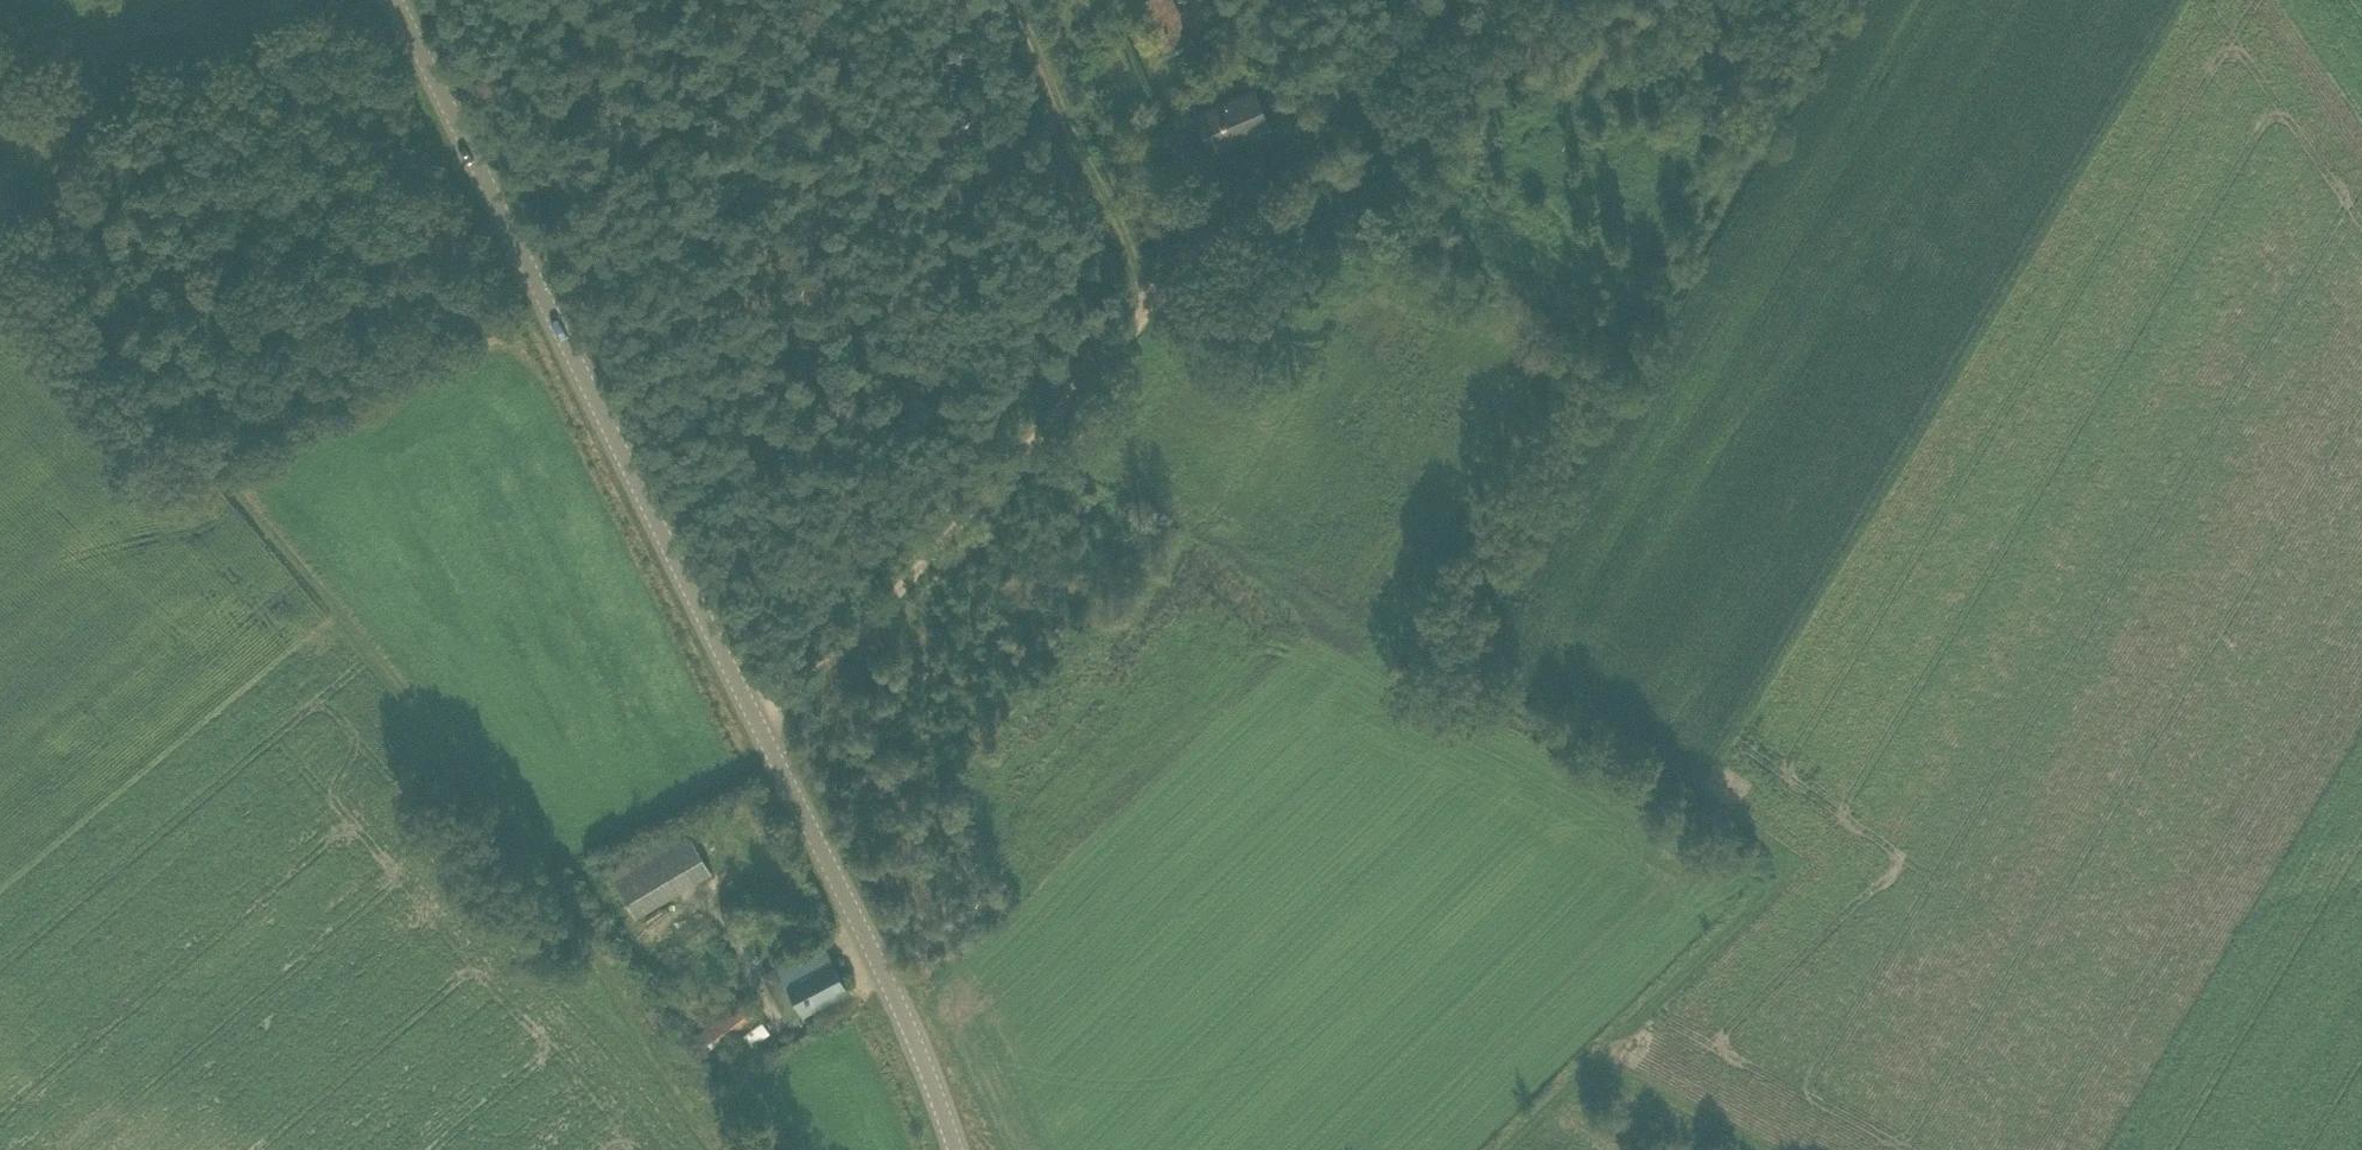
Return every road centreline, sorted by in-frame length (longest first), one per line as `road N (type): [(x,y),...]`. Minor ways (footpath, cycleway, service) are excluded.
road 1 (tertiary): [(956,1149),(905,1017),(397,0)]
road 2 (track): [(40,127),(36,183),(89,295),(491,798),(670,1079),(728,1149)]
road 3 (track): [(1777,854),(1484,1149)]
road 4 (track): [(71,8),(139,38),(205,30),(283,0)]
road 5 (track): [(60,0),(71,8),(40,127)]

